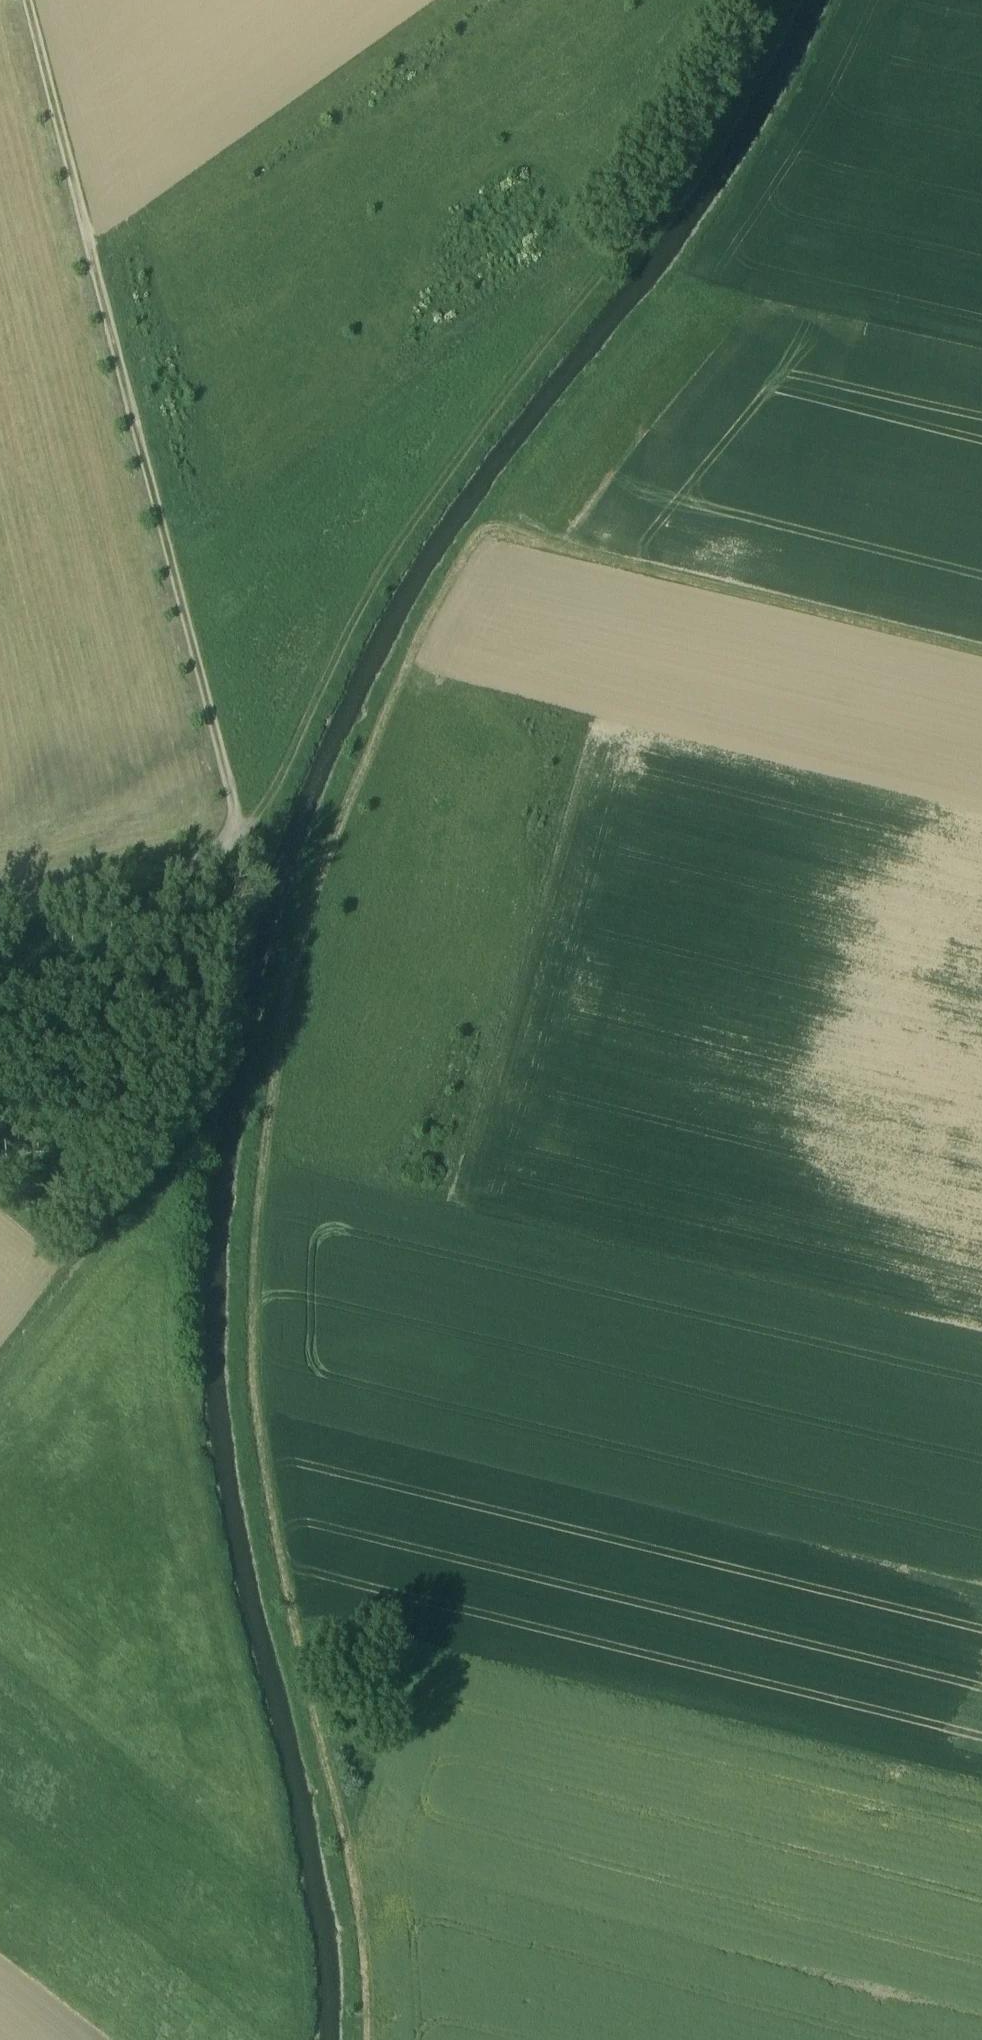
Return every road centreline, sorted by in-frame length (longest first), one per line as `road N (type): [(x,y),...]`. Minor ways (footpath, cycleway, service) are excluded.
road 1 (track): [(364,2039),(353,1875),(269,1499),(251,1332),(258,1173),(292,977),(333,829),(372,740),(477,533),(981,661)]
road 2 (track): [(781,0),(712,128),(414,520),(356,622),(275,806),(238,838)]
road 3 (track): [(29,0),(238,838)]
road 4 (track): [(238,838),(212,865),(0,926)]

